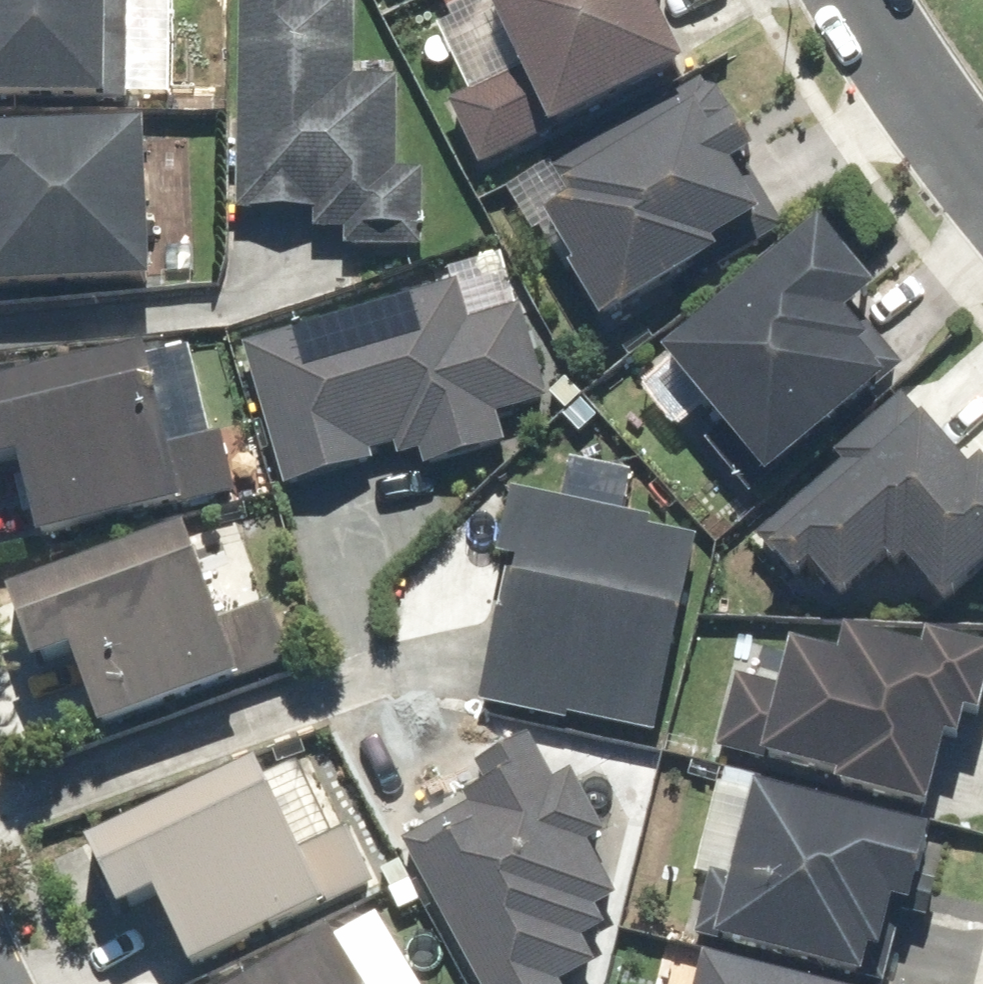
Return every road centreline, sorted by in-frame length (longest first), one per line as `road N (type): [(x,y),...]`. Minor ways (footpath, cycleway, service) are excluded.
road 1 (residential): [(862,0),(901,73),(982,171)]

